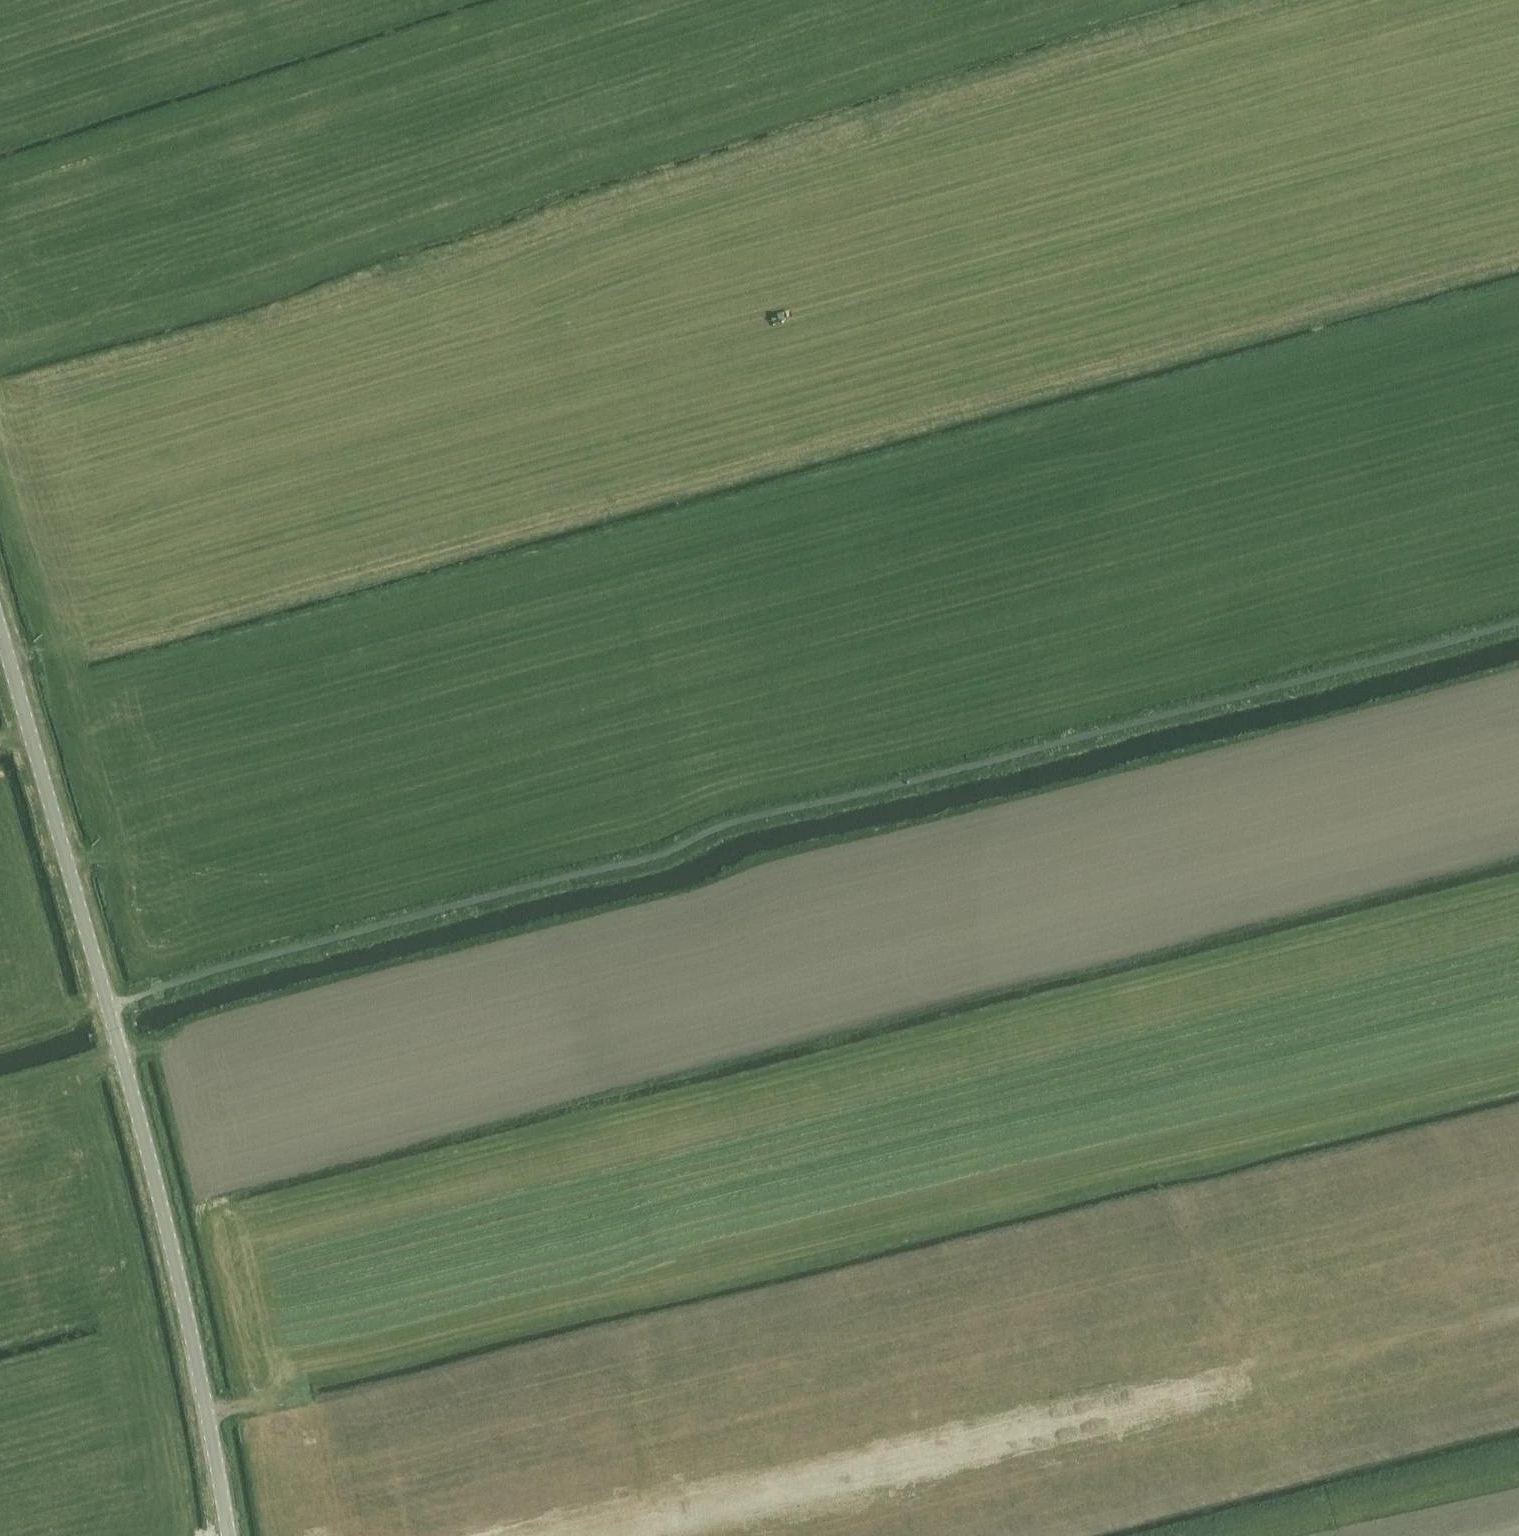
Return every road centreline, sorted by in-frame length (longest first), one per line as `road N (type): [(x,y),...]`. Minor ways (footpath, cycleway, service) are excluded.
road 1 (unclassified): [(224,1535),(177,1269),(0,624)]

